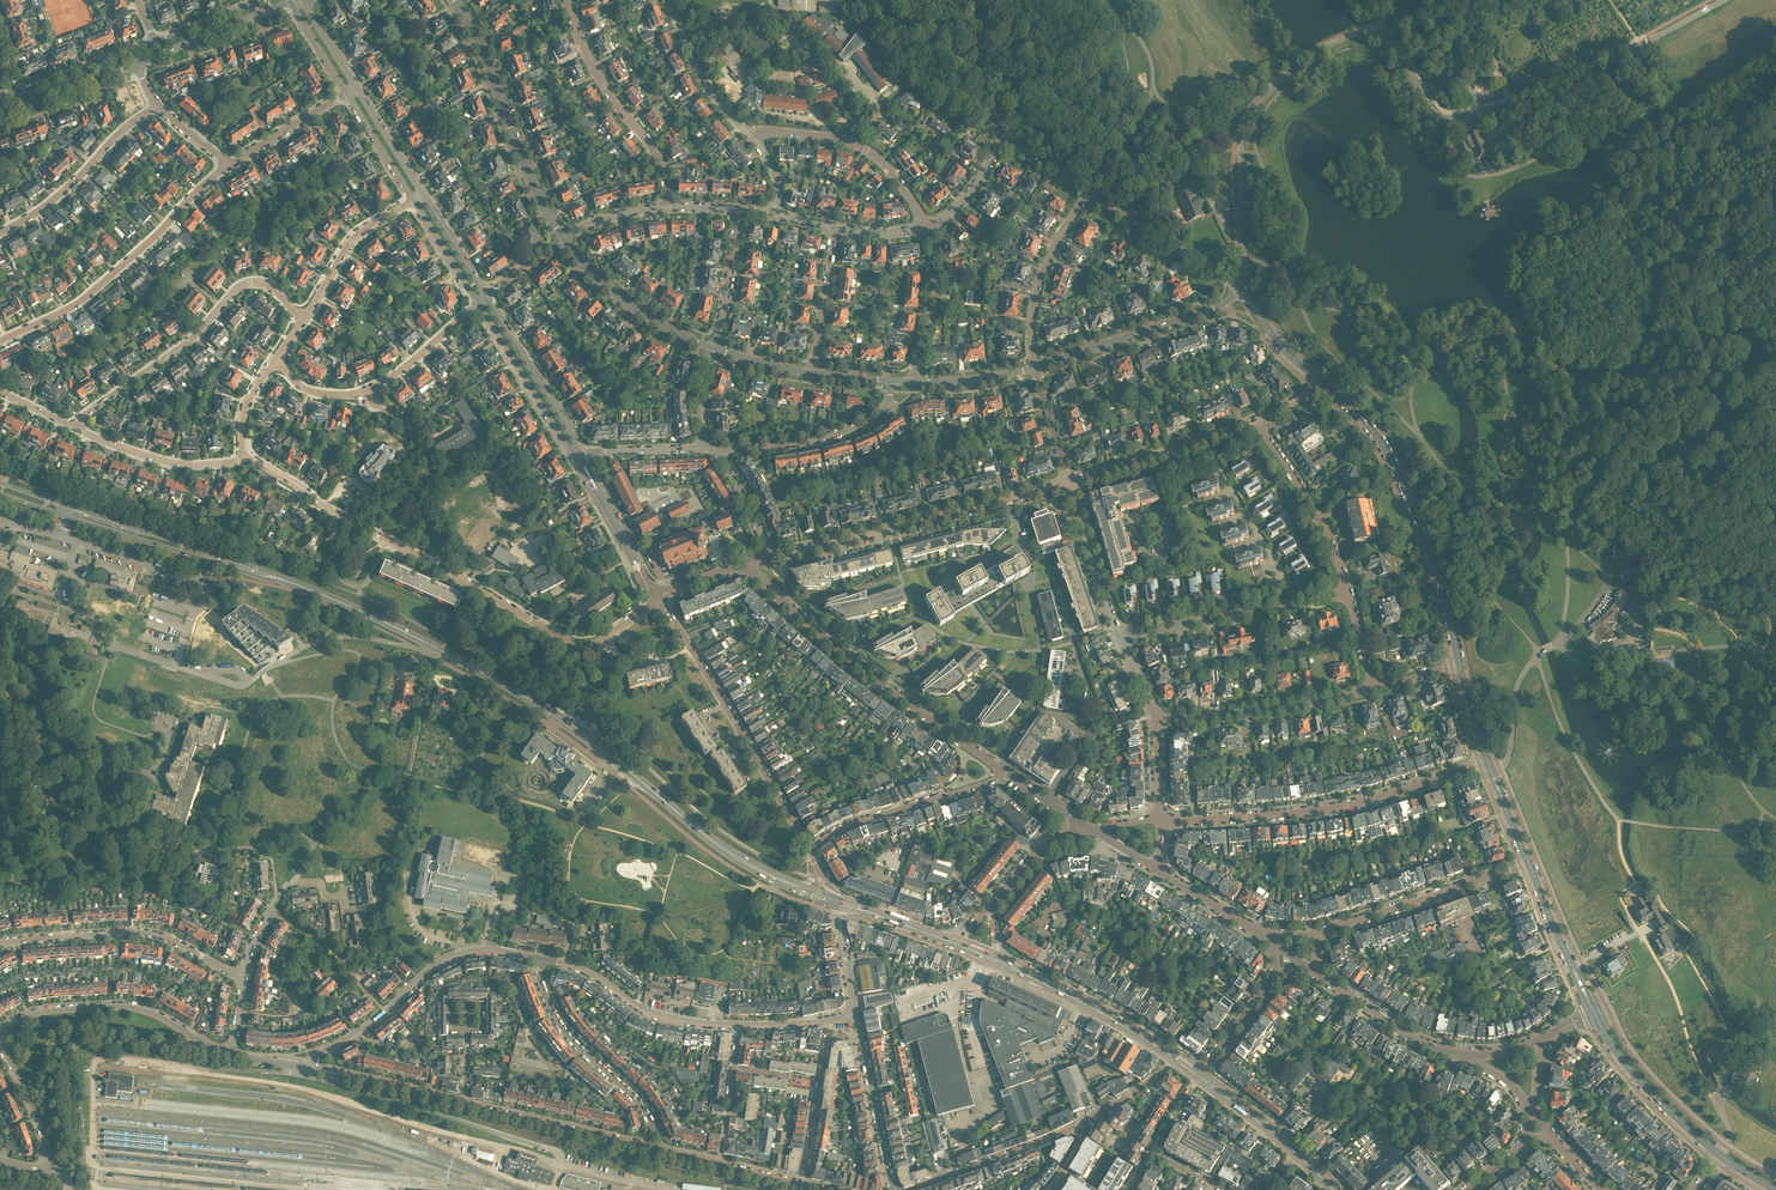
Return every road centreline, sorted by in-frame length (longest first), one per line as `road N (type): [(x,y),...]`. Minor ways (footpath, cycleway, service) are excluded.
road 1 (residential): [(1239,290),(1246,126),(1275,86),(1319,51),(1358,33),(1380,34),(1432,111),(1459,120),(1557,89),(1723,0)]
road 2 (residential): [(659,598),(607,637),(576,643),(244,456)]
road 3 (track): [(1546,341),(1594,489),(1664,573),(1727,593),(1775,585)]
road 4 (track): [(1721,1108),(1729,1039),(1685,950),(1695,938),(1647,880),(1636,884),(1622,855),(1619,820)]
road 5 (residential): [(1159,821),(1341,806),(1490,766)]
road 6 (residential): [(1001,769),(886,686),(742,563)]
road 7 (secondary): [(1460,665),(1437,569),(1405,489),(1370,428),(1318,381)]
road 8 (residential): [(1174,1058),(1064,1131),(909,1189)]
road 9 (track): [(1380,54),(1401,122),(1462,173),(1500,173),(1600,136)]
road 10 (residential): [(0,341),(82,300),(229,164)]
road 11 (residential): [(809,848),(659,598)]
road 12 (residential): [(81,424),(202,333),(240,287),(271,286),(301,316)]
road 13 (tertiary): [(68,1171),(58,1038),(74,1033),(183,1050),(200,1039)]
road 14 (secondary): [(1239,290),(1008,135)]
road 15 (tertiary): [(544,959),(489,948),(455,954),(308,1068)]
road 16 (residential): [(563,239),(454,0)]
road 17 (residential): [(0,945),(148,933),(243,978)]
road 18 (residential): [(767,557),(1008,498)]
road 19 (residential): [(668,206),(658,155),(600,82),(567,0)]
road 20 (track): [(1420,438),(1411,401),(1416,356),(1405,325),(1386,311),(1331,309),(1297,292)]
road 21 (residential): [(1121,636),(1350,596)]
road 22 (residential): [(544,959),(539,978),(551,1010),(582,1051),(640,1104),(651,1129),(649,1150)]
road 23 (track): [(1546,341),(1665,336),(1727,349),(1775,345)]
road 24 (residential): [(193,851),(140,847),(98,809),(107,783),(160,763),(167,731)]
road 25 (residential): [(1035,368),(1214,309),(1239,290)]
road 26 (residential): [(175,664),(244,685),(303,647),(244,599)]
road 27 (residential): [(1157,719),(1371,689)]
road 28 (residential): [(1325,933),(1528,862)]
road 29 (tertiary): [(200,1039),(151,1012),(118,1005),(35,1013),(0,1035)]
road 30 (tertiary): [(740,1024),(668,1017),(582,968),(544,959)]
road 31 (residential): [(1001,769),(988,782),(861,820),(809,848)]
road 32 (primary): [(1174,1058),(990,959)]
road 33 (residential): [(712,449),(830,436),(882,411),(892,381)]
road 34 (residential): [(0,886),(157,872),(185,866),(193,851)]
road 35 (residential): [(0,233),(47,205),(156,105)]
road 36 (residential): [(1350,596),(1318,513),(1257,420)]
road 37 (track): [(1639,932),(1721,1108)]
road 38 (track): [(1420,438),(1329,352),(1297,292)]
road 39 (secondary): [(1594,1012),(1636,1077),(1720,1155)]
road 40 (secondary): [(1008,135),(909,66),(883,0)]
road 41 (track): [(1521,317),(1537,244),(1623,165)]
road 42 (tertiary): [(465,1106),(649,1150)]
road 43 (residential): [(712,348),(623,300),(563,239)]
road 44 (track): [(1619,820),(1568,743),(1538,655)]
road 45 (tertiary): [(582,454),(485,297)]
road 46 (residential): [(1470,1058),(1401,1031),(1313,970)]
road 47 (track): [(1535,491),(1505,383),(1521,317)]
road 48 (track): [(1256,152),(1257,124),(1287,87),(1346,50),(1380,54)]
road 49 (tertiary): [(478,304),(574,455)]
road 50 (tertiary): [(892,1189),(856,1014)]
road 51 (residential): [(1035,368),(1035,298),(1081,203)]
road 52 (residential): [(244,456),(175,464),(90,435),(81,424)]
road 53 (track): [(1182,144),(1153,86),(1143,44),(1099,0)]
road 54 (track): [(1628,406),(1670,449),(1775,473)]
road 55 (residential): [(1285,578),(1221,471),(1178,469)]
road 56 (primary): [(441,650),(288,582)]
road 57 (tertiary): [(137,64),(291,3)]
road 58 (residential): [(301,316),(360,233),(415,201)]
road 59 (residential): [(295,879),(313,847),(302,833),(193,851)]
road 60 (secondary): [(1594,1012),(1528,862)]
road 61 (track): [(1723,729),(1677,696),(1590,674),(1578,663)]
road 62 (tertiary): [(308,1068),(465,1106)]
road 63 (residential): [(752,137),(715,95),(670,0)]
road 64 (track): [(1559,642),(1566,543),(1535,491)]
road 65 (residential): [(910,382),(931,300),(926,228)]
road 66 (track): [(1538,655),(1449,529)]
road 67 (primary): [(703,834),(738,863),(834,903)]
road 68 (residential): [(1115,625),(1070,484)]
road 69 (residential): [(811,373),(835,227)]
road 70 (track): [(1294,285),(1301,217),(1256,152)]
road 71 (residential): [(200,583),(61,538)]
road 72 (primary): [(211,552),(72,507)]
road 73 (primary): [(69,517),(208,560)]
road 74 (residential): [(938,590),(1021,543),(1008,498)]
road 75 (residential): [(712,348),(739,210)]
road 76 (track): [(1619,820),(1759,832)]
road 77 (residential): [(229,164),(347,92)]
road 78 (residential): [(374,392),(478,304)]
road 79 (tertiary): [(0,1047),(38,1121),(52,1172)]
road 80 (track): [(1153,86),(1132,216)]
road 81 (residential): [(582,454),(712,449)]
road 82 (residential): [(410,775),(426,679),(441,650)]
road 83 (residential): [(1199,1077),(1276,974)]
road 84 (tertiary): [(347,92),(415,201)]
road 85 (tertiary): [(422,196),(354,87)]
road 86 (primary): [(703,834),(606,752)]
road 87 (residential): [(992,902),(1035,851),(1091,829)]
road 88 (residential): [(1035,368),(981,380),(910,382)]
road 89 (residential): [(926,228),(964,201),(1008,135)]
road 90 (tertiary): [(133,51),(15,95)]
road 91 (primary): [(550,712),(441,650)]
road 92 (tertiary): [(20,109),(137,64)]
road 93 (residential): [(1267,937),(1160,872)]
road 94 (residential): [(767,557),(712,449)]
road 95 (residential): [(1070,484),(1035,368)]
road 96 (primary): [(1294,1152),(1199,1077)]
road 97 (tertiary): [(415,201),(478,304)]
road 98 (secondary): [(1318,381),(1239,290)]

